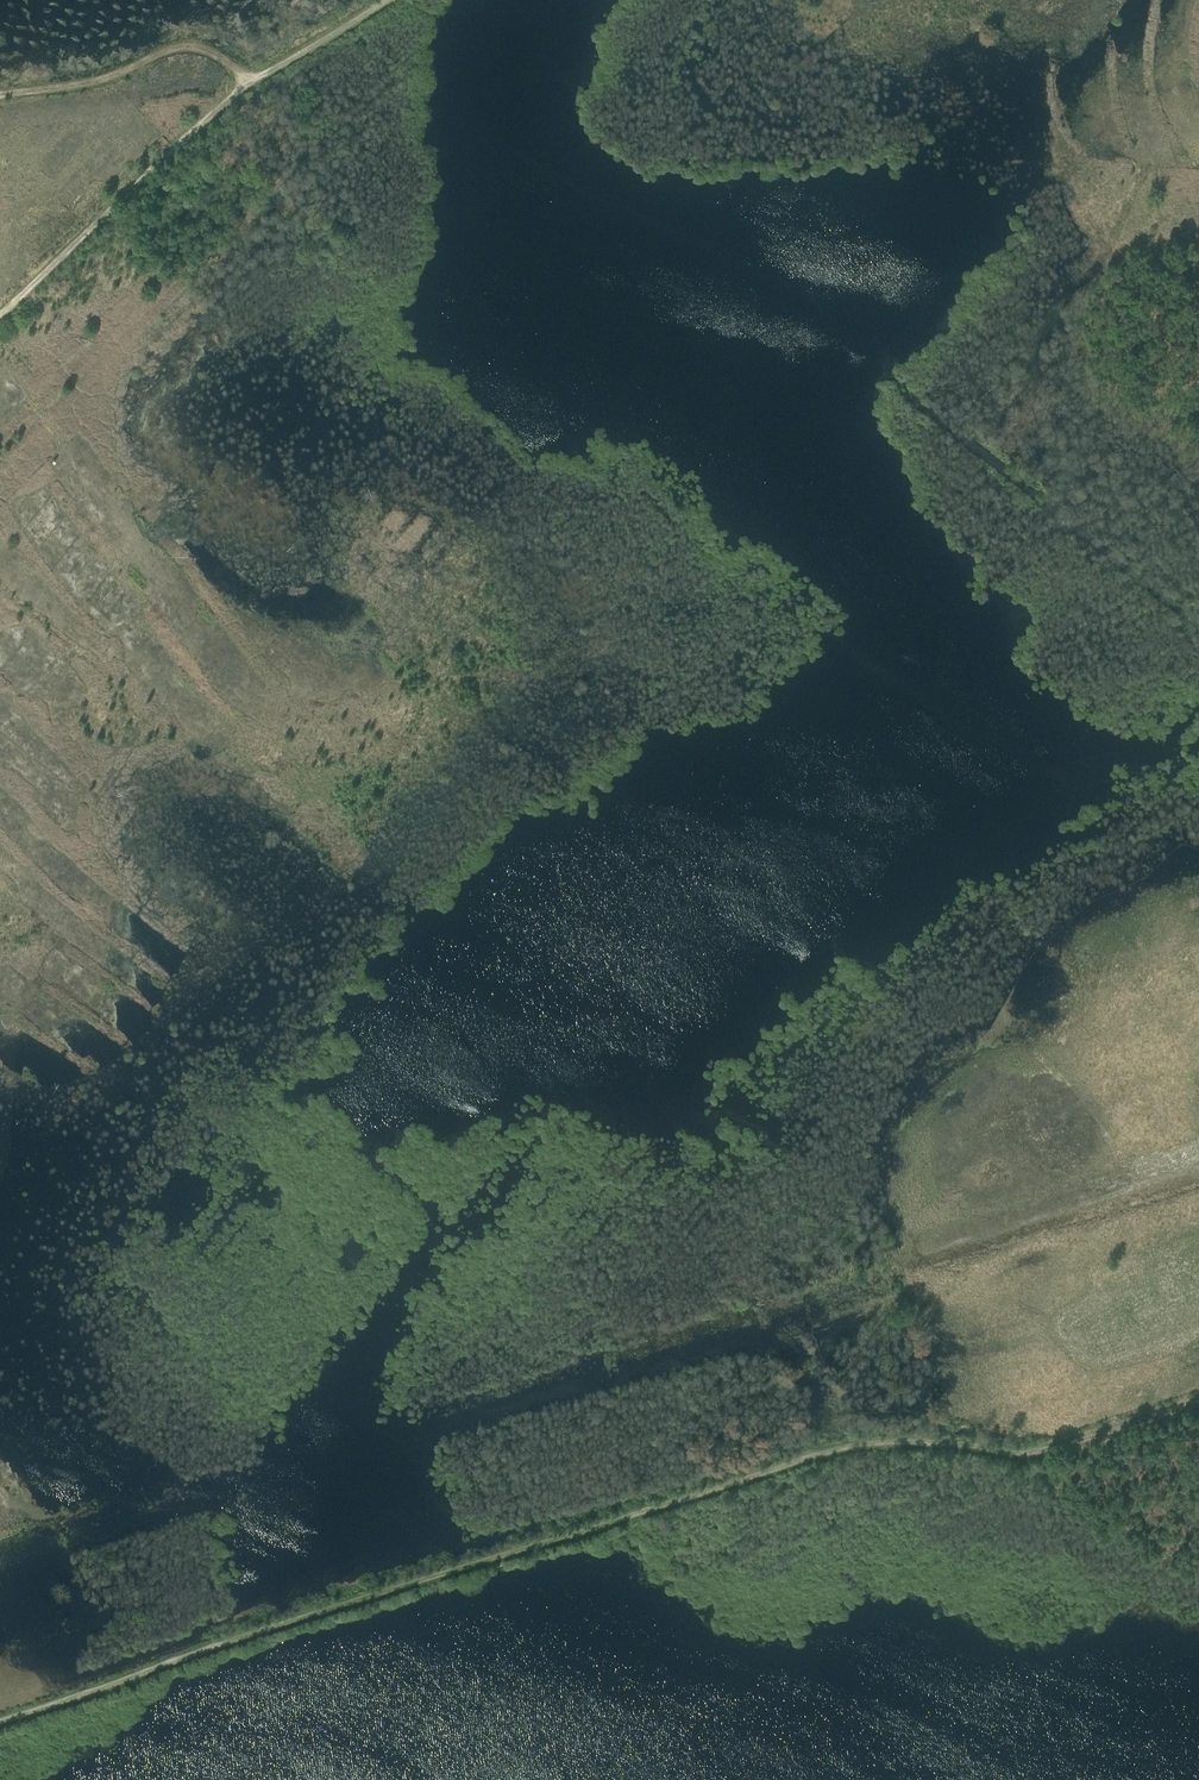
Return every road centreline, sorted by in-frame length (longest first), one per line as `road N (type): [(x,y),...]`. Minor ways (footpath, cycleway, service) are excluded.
road 1 (track): [(1198,1405),(1040,1453),(893,1441),(824,1454),(0,1716)]
road 2 (track): [(0,317),(223,101),(383,0)]
road 3 (track): [(0,93),(102,80),(193,44),(249,83)]

